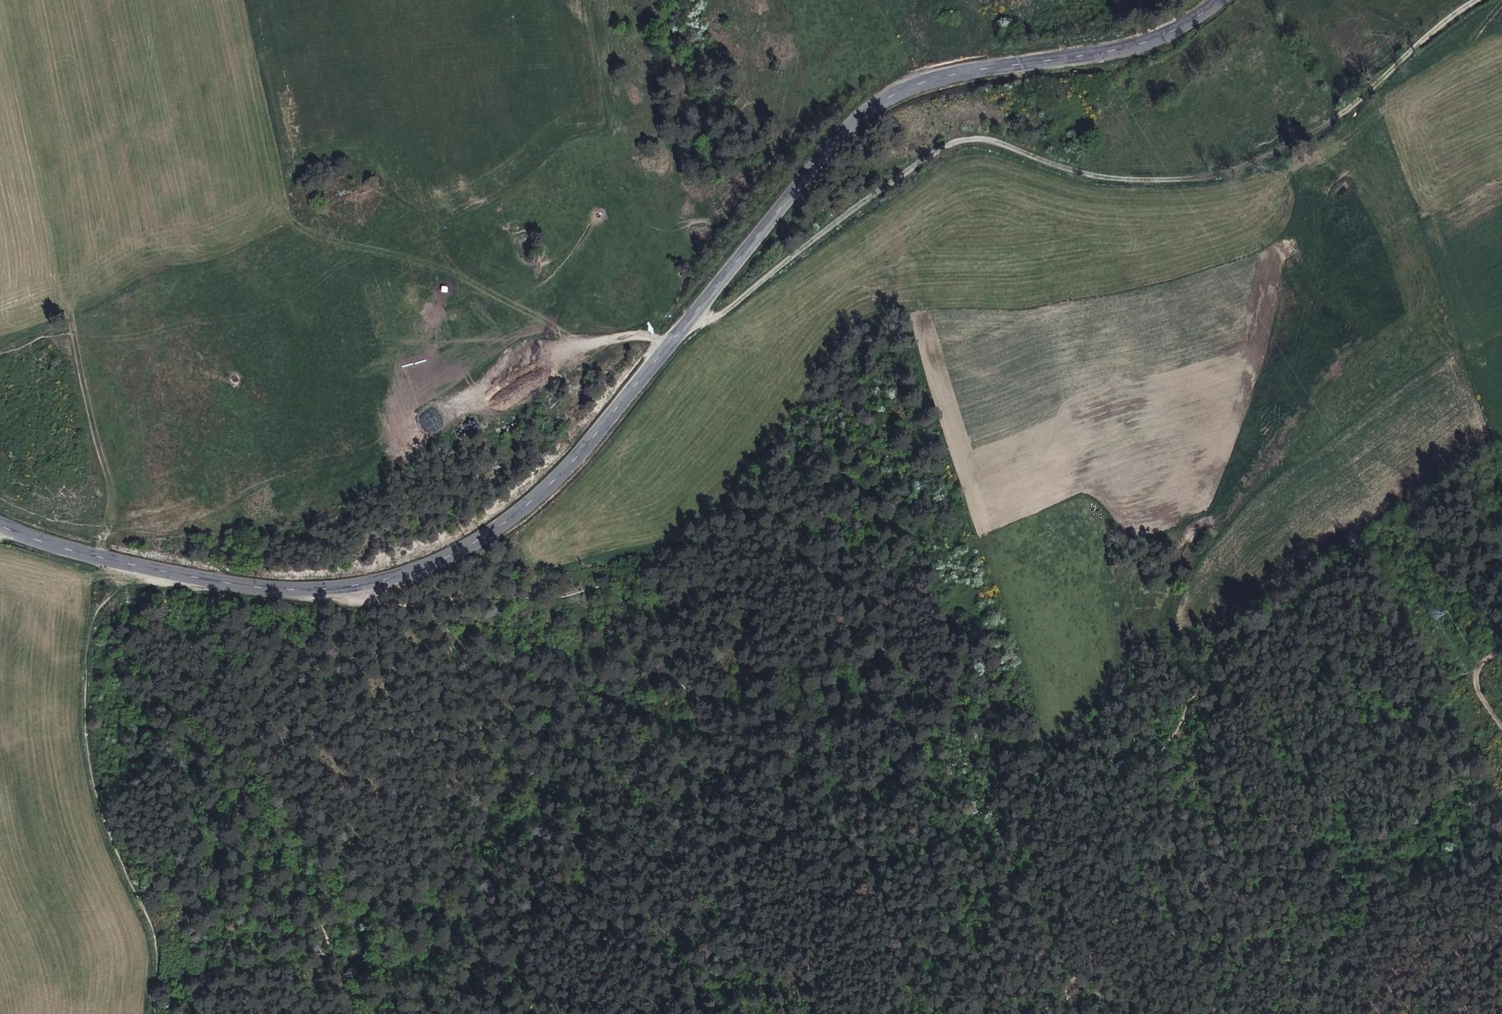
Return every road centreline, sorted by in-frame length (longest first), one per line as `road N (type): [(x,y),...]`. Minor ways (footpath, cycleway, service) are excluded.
road 1 (tertiary): [(0,526),(113,561),(233,585),(331,589),(414,573),(496,534),(565,473),(839,134),(909,86),(978,64),(1150,41),(1239,0)]

